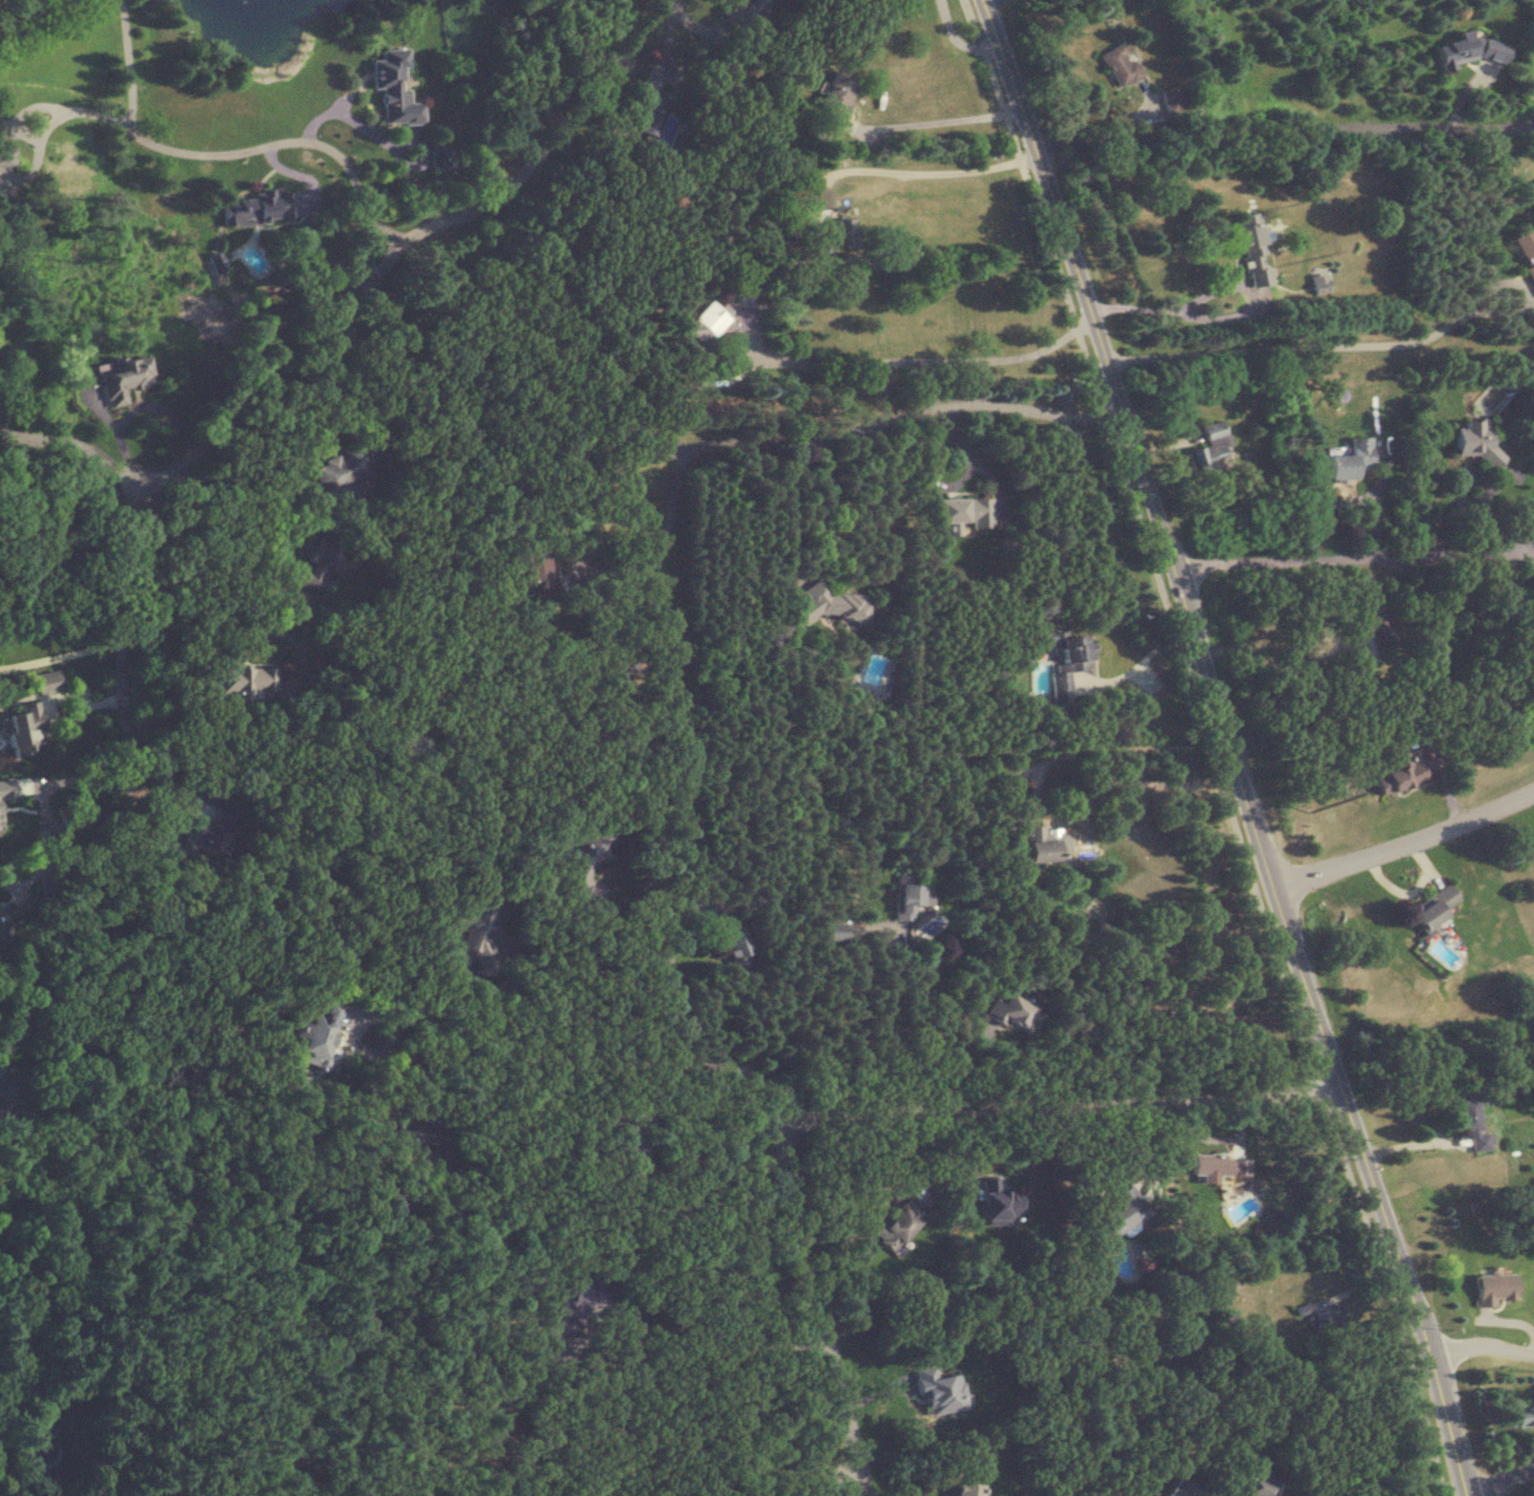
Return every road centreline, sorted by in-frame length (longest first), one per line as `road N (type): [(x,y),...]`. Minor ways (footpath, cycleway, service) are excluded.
road 1 (tertiary): [(1475,1495),(1437,1350),(1277,893),(986,0)]
road 2 (residential): [(1345,1093),(784,1122),(687,1205),(627,1230),(478,1212),(370,1180),(276,1214),(224,1214),(189,1203),(120,1159)]
road 3 (residential): [(658,0),(523,179),(422,243),(311,352),(149,478),(122,514),(127,781)]
road 4 (residential): [(683,444),(663,541),(637,565),(589,574),(581,541),(595,490),(631,462),(683,444),(872,426),(943,405),(1124,415)]
road 5 (residential): [(1035,144),(1533,122)]
road 6 (residential): [(53,113),(87,111),(168,150),(325,148),(404,260)]
road 7 (residential): [(862,1495),(779,1123)]
road 8 (residential): [(1174,569),(1533,550)]
road 9 (residential): [(1277,893),(1533,789)]
road 10 (residential): [(0,1204),(120,1159)]

